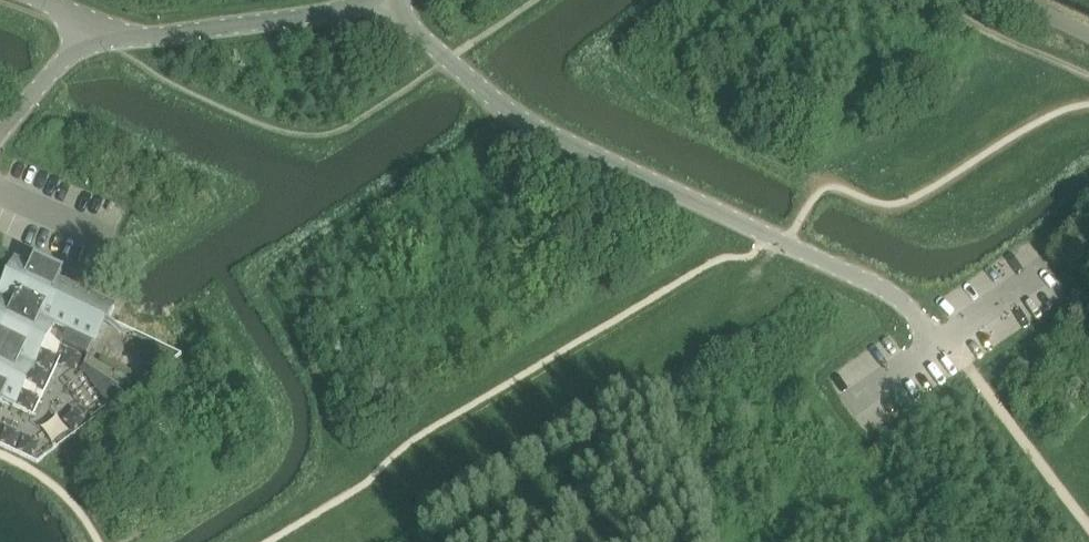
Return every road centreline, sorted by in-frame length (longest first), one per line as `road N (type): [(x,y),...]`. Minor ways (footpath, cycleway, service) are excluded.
road 1 (unclassified): [(387,3),(478,87),(547,134),(879,286),(921,320)]
road 2 (unclassified): [(387,3),(152,39),(95,33)]
road 3 (unclassified): [(83,40),(0,135)]

